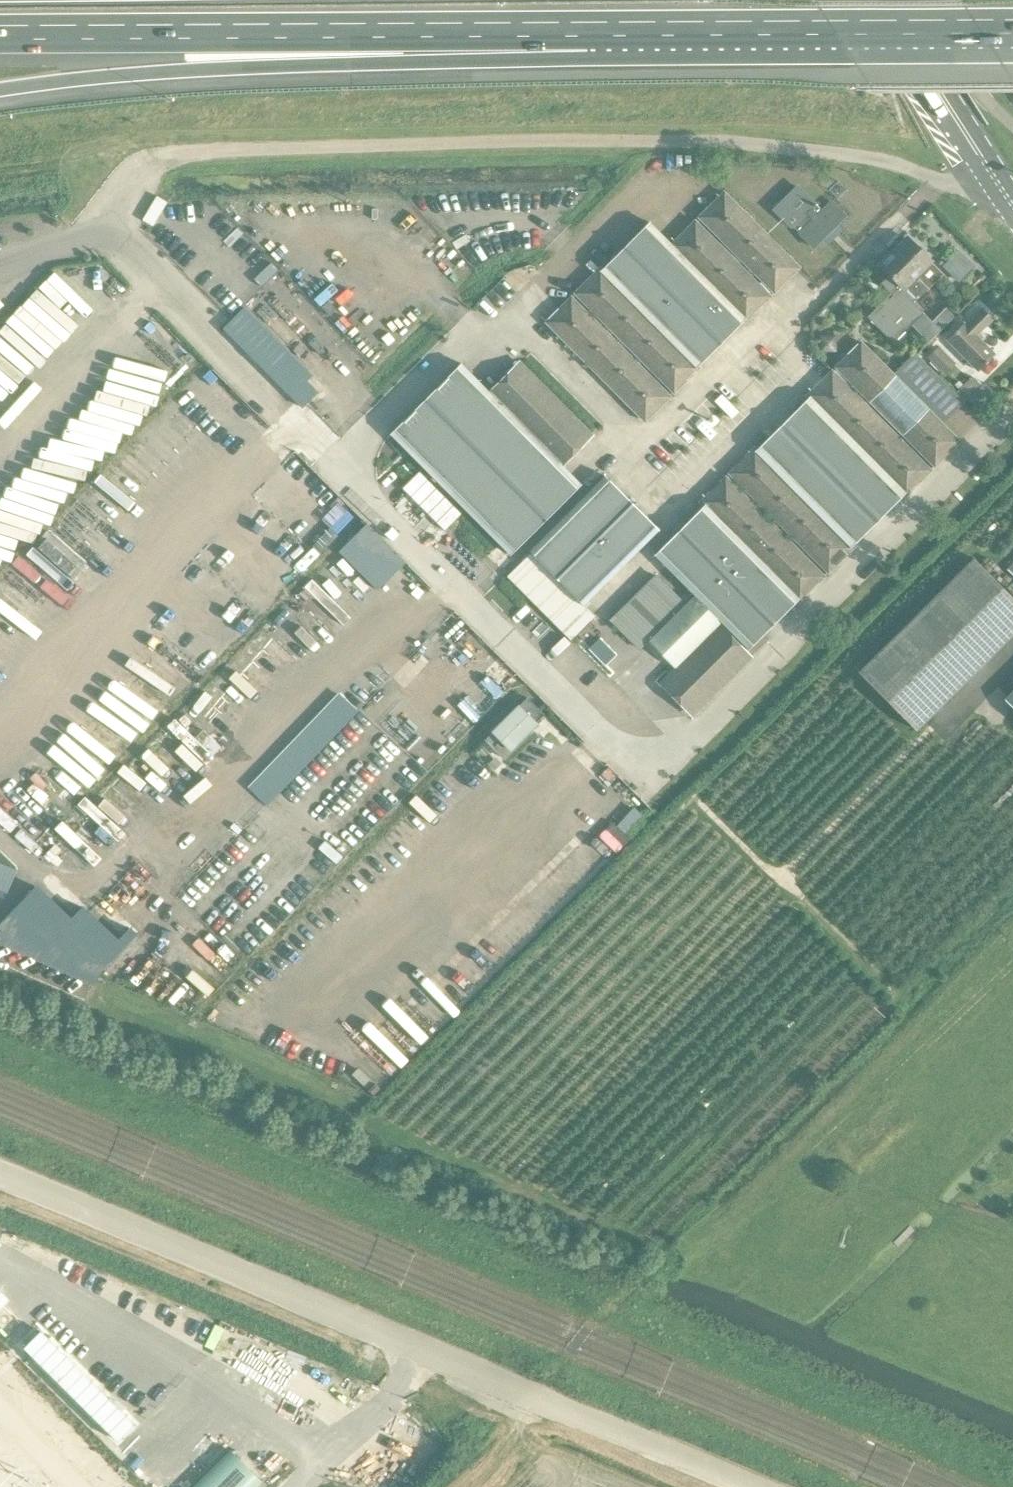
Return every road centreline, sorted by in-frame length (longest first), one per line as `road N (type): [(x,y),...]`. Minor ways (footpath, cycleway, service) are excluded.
road 1 (track): [(663,1259),(694,1199),(892,1011),(896,991),(693,798)]
road 2 (motorway): [(0,89),(587,36)]
road 3 (motorway): [(0,39),(587,36)]
road 4 (track): [(1012,969),(809,1163),(663,1259)]
road 5 (motorway): [(587,36),(1012,34)]
road 6 (tertiary): [(880,0),(1008,200)]
road 7 (track): [(938,723),(781,878)]
road 8 (track): [(538,1399),(589,1328),(663,1259)]
road 9 (track): [(142,157),(0,164)]

